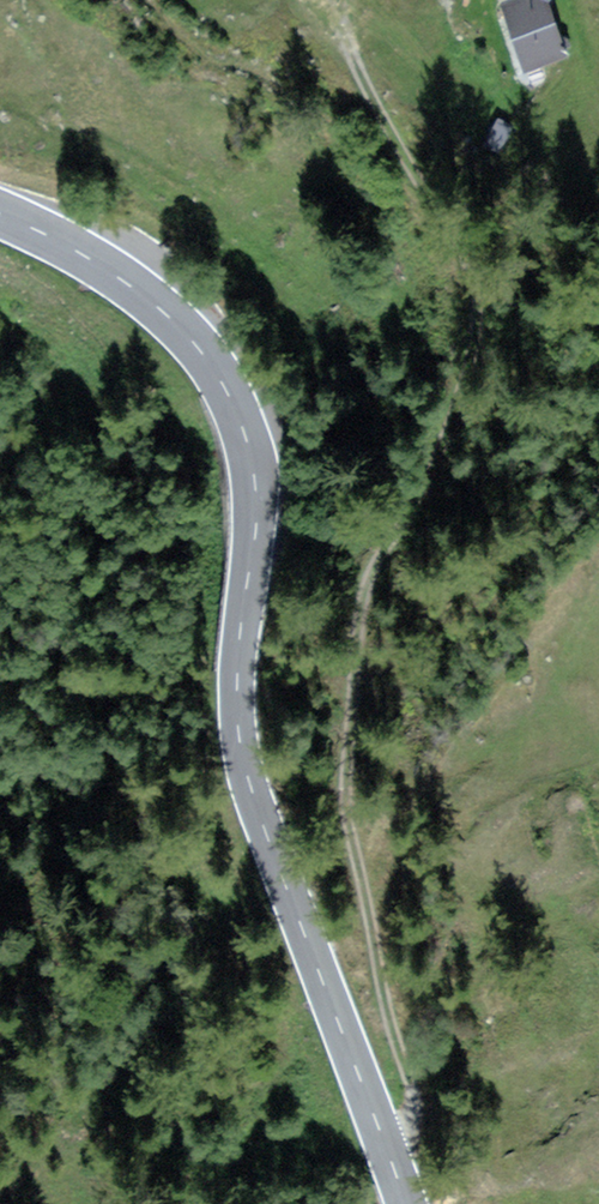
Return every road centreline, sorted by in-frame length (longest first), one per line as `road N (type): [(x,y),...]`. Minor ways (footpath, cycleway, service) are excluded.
road 1 (track): [(382,1134),(411,1119),(414,1095),(381,991),(340,781),(362,604),(456,391),(466,307),(382,111),(319,0)]
road 2 (secondary): [(404,1203),(256,801),(239,727),(255,467),(239,412),(193,340),(158,305),(84,255),(0,216)]

